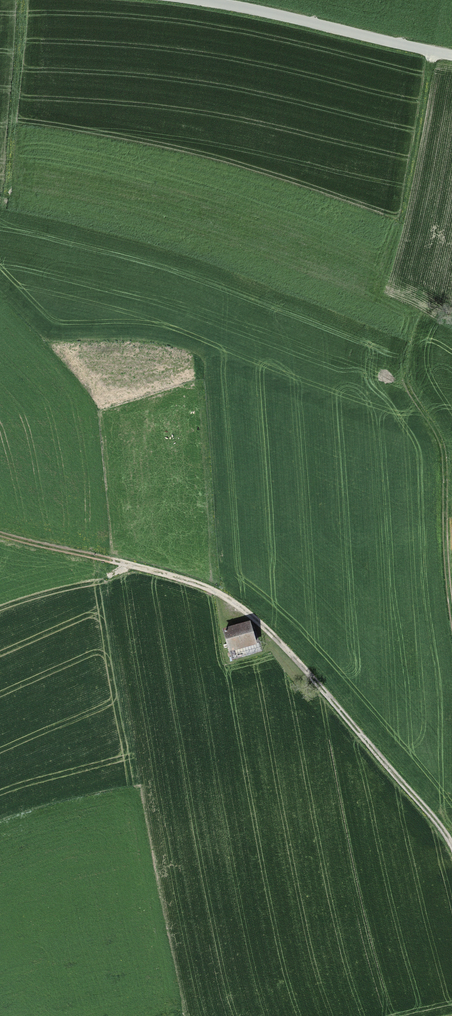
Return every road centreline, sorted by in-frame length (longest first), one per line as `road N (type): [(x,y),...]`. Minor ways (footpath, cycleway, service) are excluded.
road 1 (tertiary): [(198,0),(451,56)]
road 2 (track): [(451,608),(442,391)]
road 3 (track): [(23,0),(6,186)]
road 4 (track): [(164,574),(0,531)]

